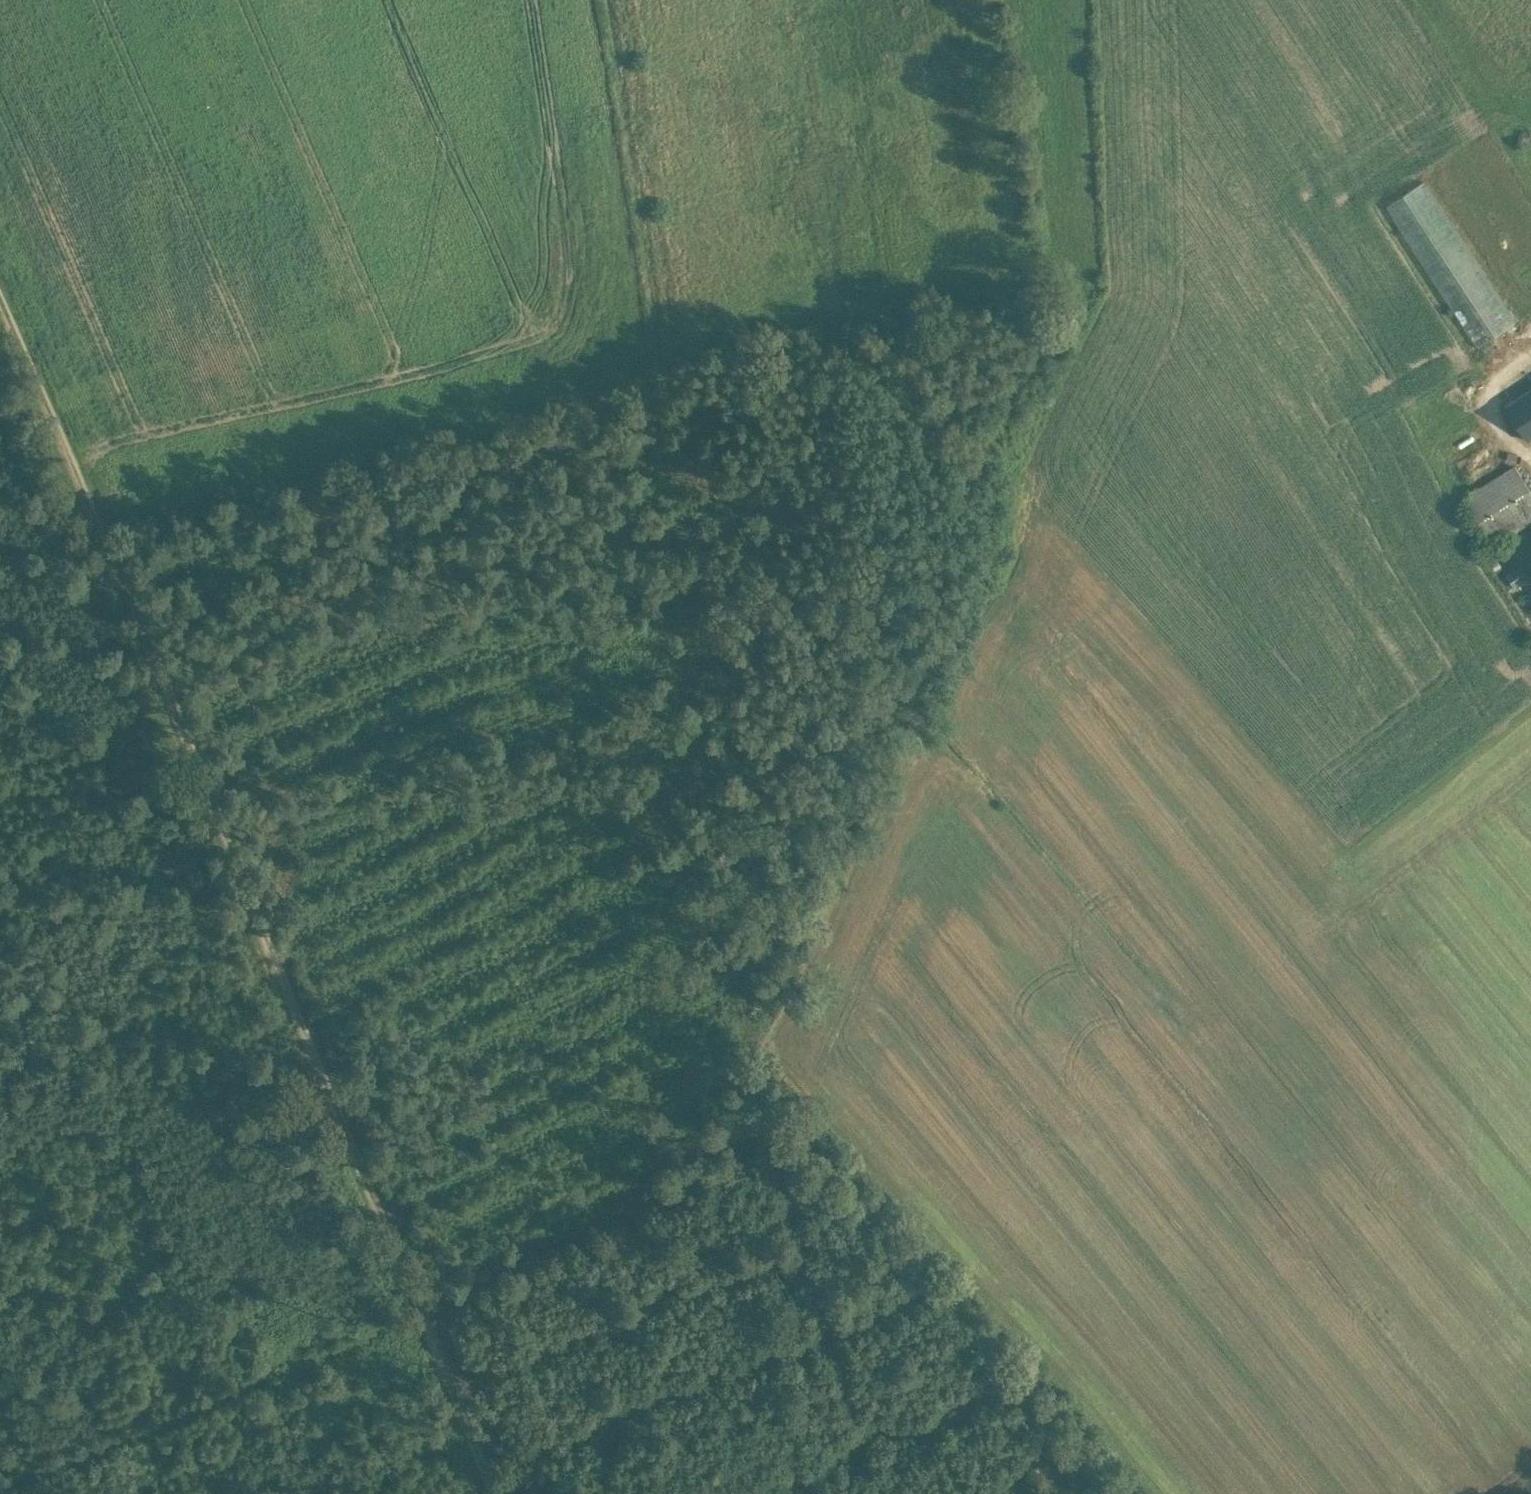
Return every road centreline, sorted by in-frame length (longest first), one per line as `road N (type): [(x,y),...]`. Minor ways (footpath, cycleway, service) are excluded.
road 1 (track): [(501,1493),(0,279)]

